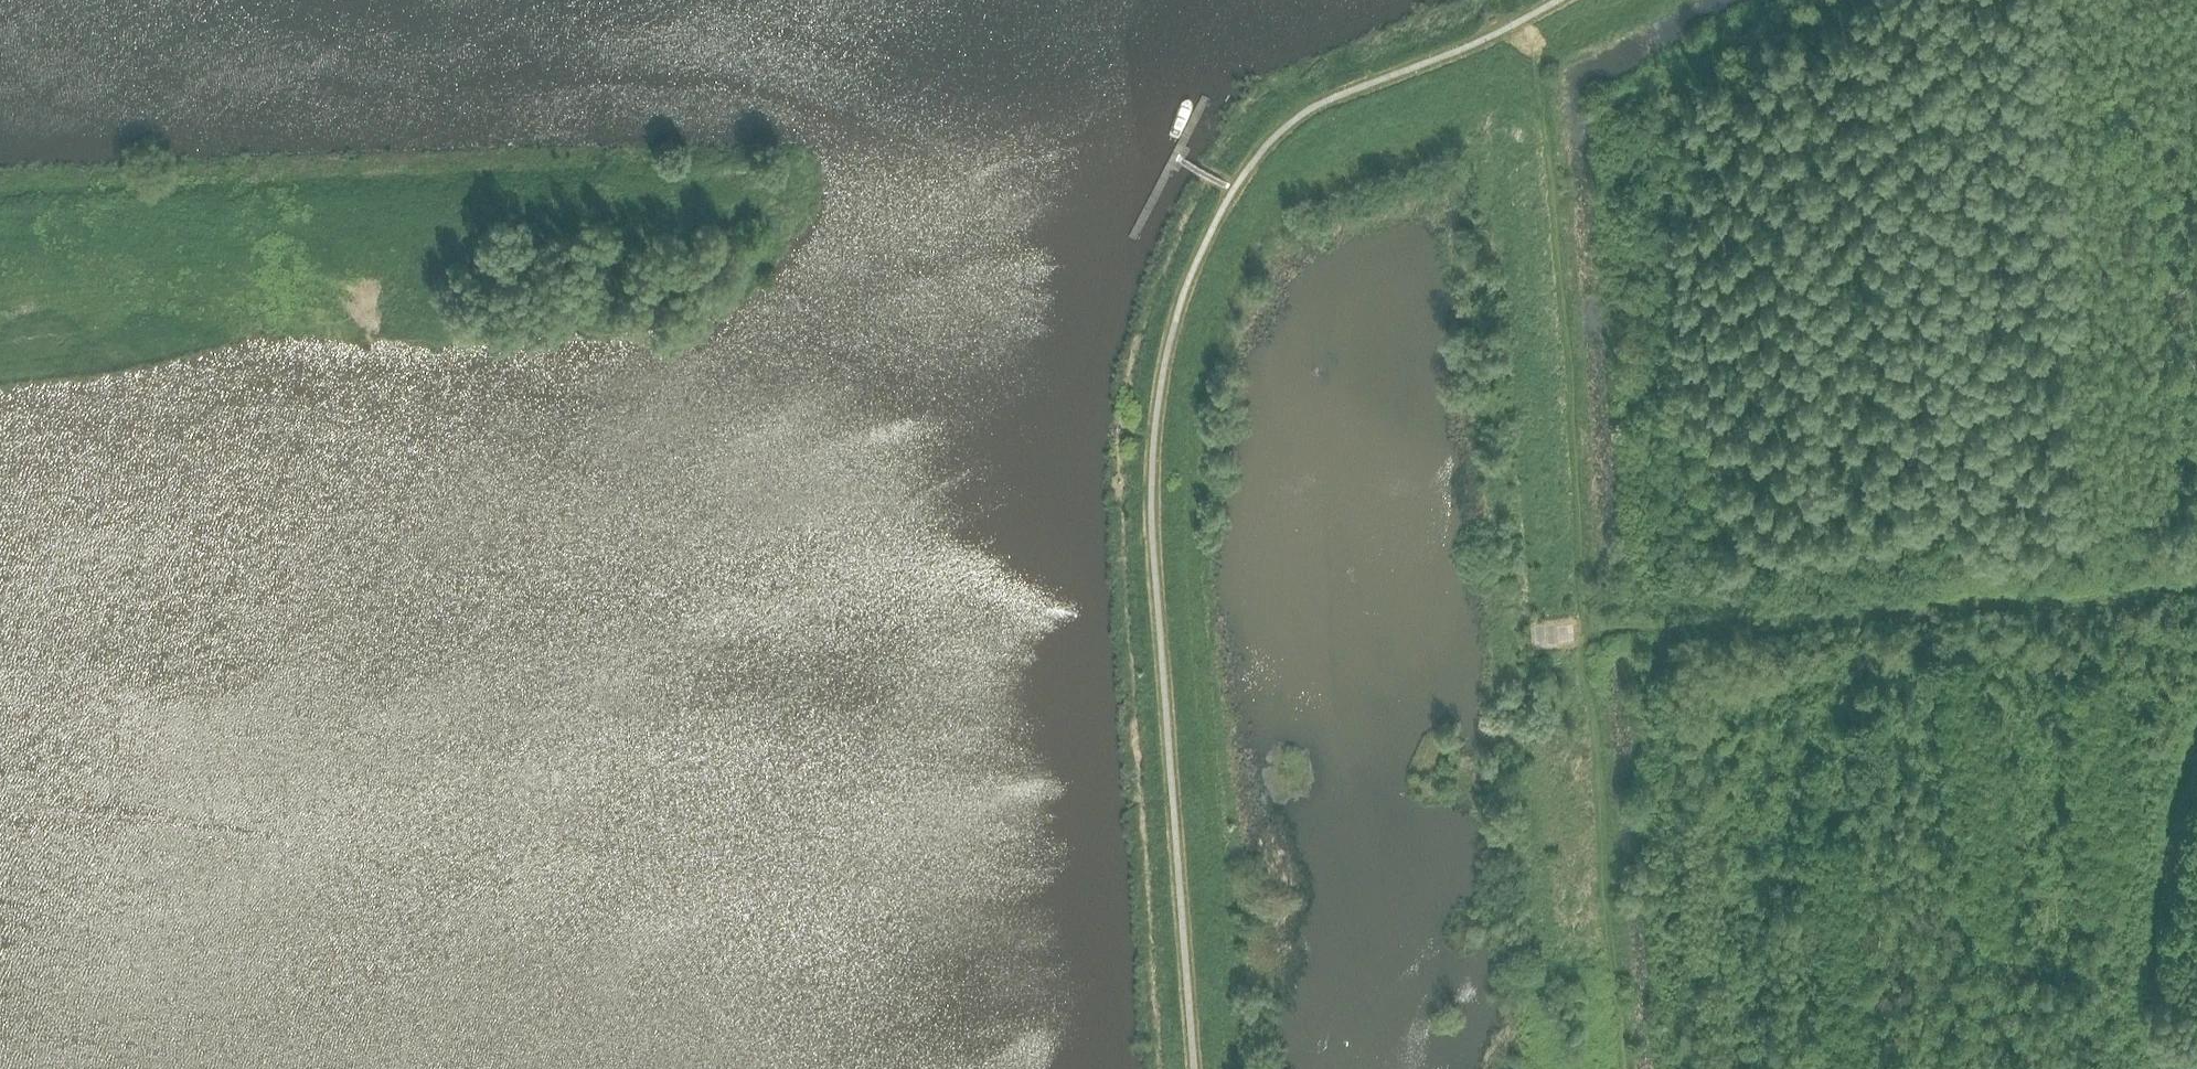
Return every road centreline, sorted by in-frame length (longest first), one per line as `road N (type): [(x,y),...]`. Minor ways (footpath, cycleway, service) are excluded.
road 1 (track): [(2196,774),(2168,845),(2146,978),(2154,1068)]

